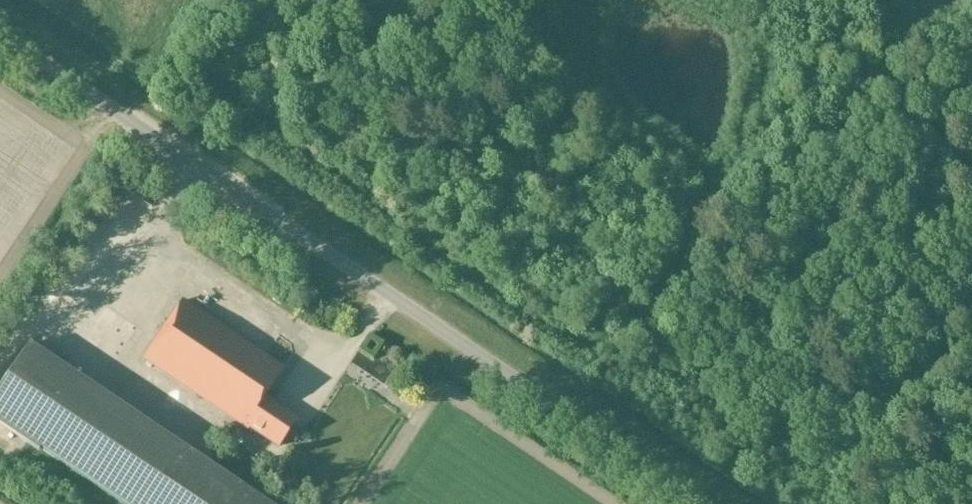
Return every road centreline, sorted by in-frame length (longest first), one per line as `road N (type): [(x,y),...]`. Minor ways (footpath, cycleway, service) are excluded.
road 1 (track): [(148,134),(183,73),(212,78),(470,278),(572,346),(599,353),(831,57)]
road 2 (unclassified): [(698,503),(0,34)]
road 3 (track): [(406,0),(432,65),(483,130),(745,299),(877,415),(947,503)]
road 4 (track): [(767,317),(971,25)]

